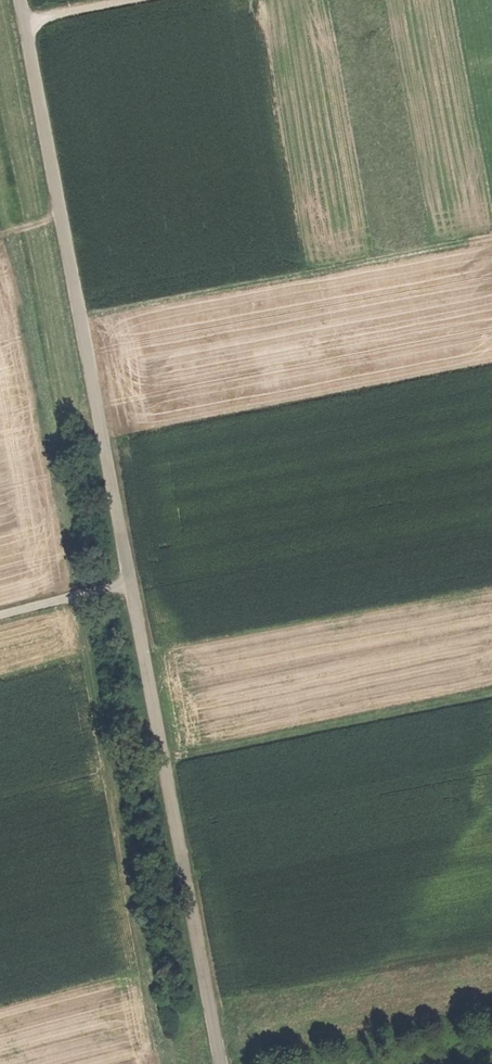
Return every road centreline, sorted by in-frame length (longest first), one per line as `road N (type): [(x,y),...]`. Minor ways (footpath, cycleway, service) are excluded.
road 1 (tertiary): [(24,0),(221,1063)]
road 2 (track): [(130,583),(0,617)]

